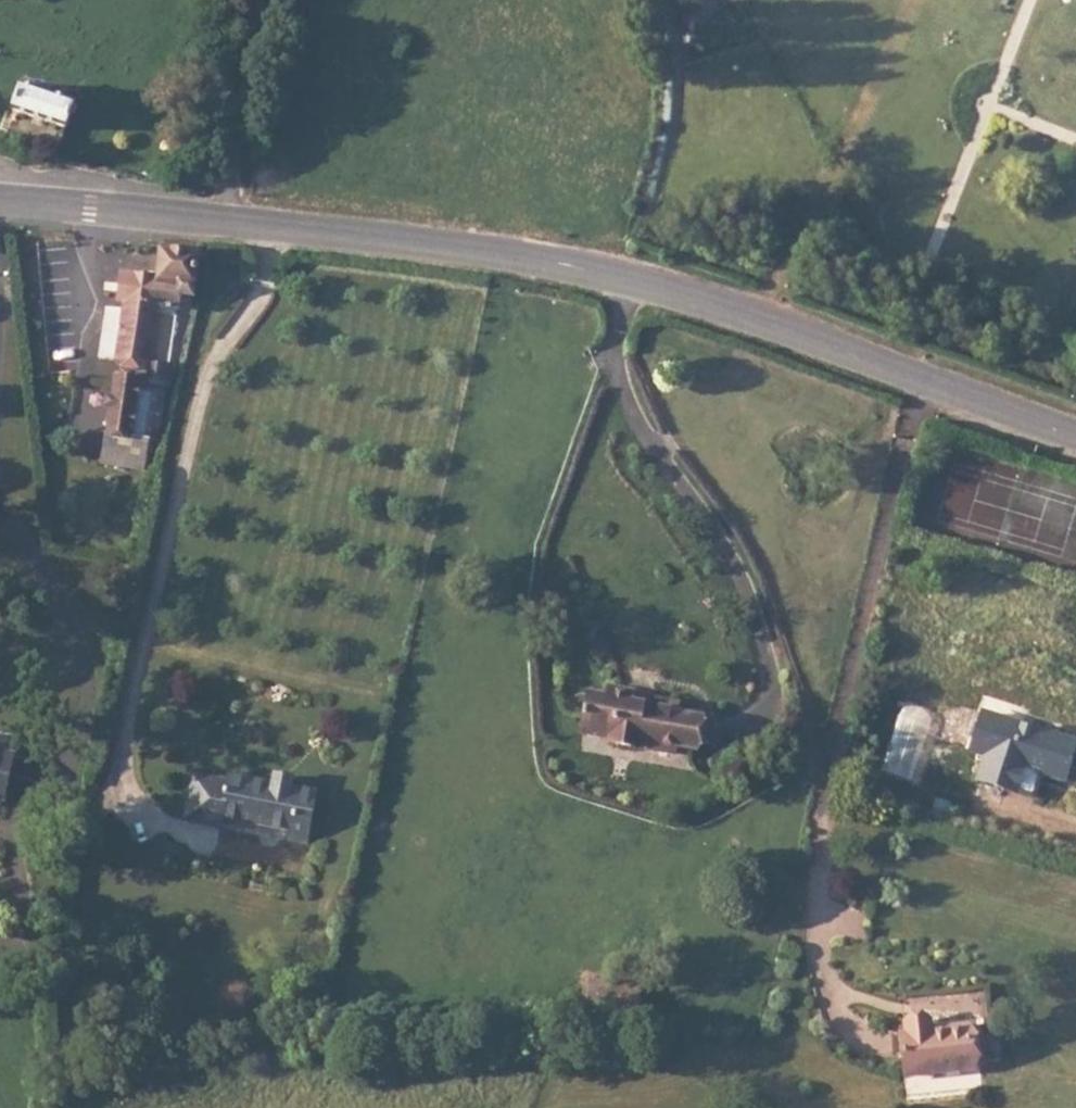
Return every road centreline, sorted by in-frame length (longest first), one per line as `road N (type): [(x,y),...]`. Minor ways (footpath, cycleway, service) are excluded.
road 1 (secondary): [(51,199),(477,252),(618,279),(770,323),(1075,430)]

